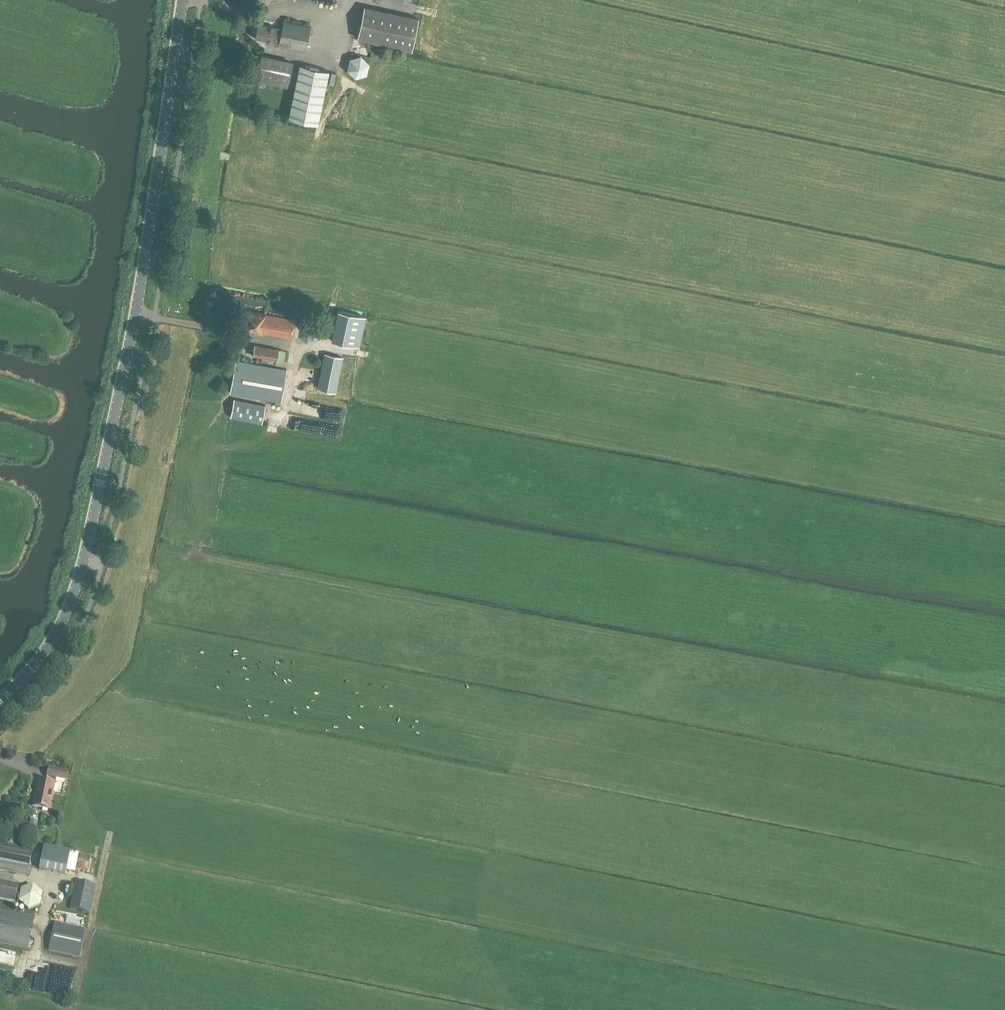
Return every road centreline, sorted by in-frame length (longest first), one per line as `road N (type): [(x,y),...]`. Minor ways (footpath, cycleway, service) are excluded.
road 1 (tertiary): [(0,701),(60,627),(88,549),(152,228),(185,0)]

